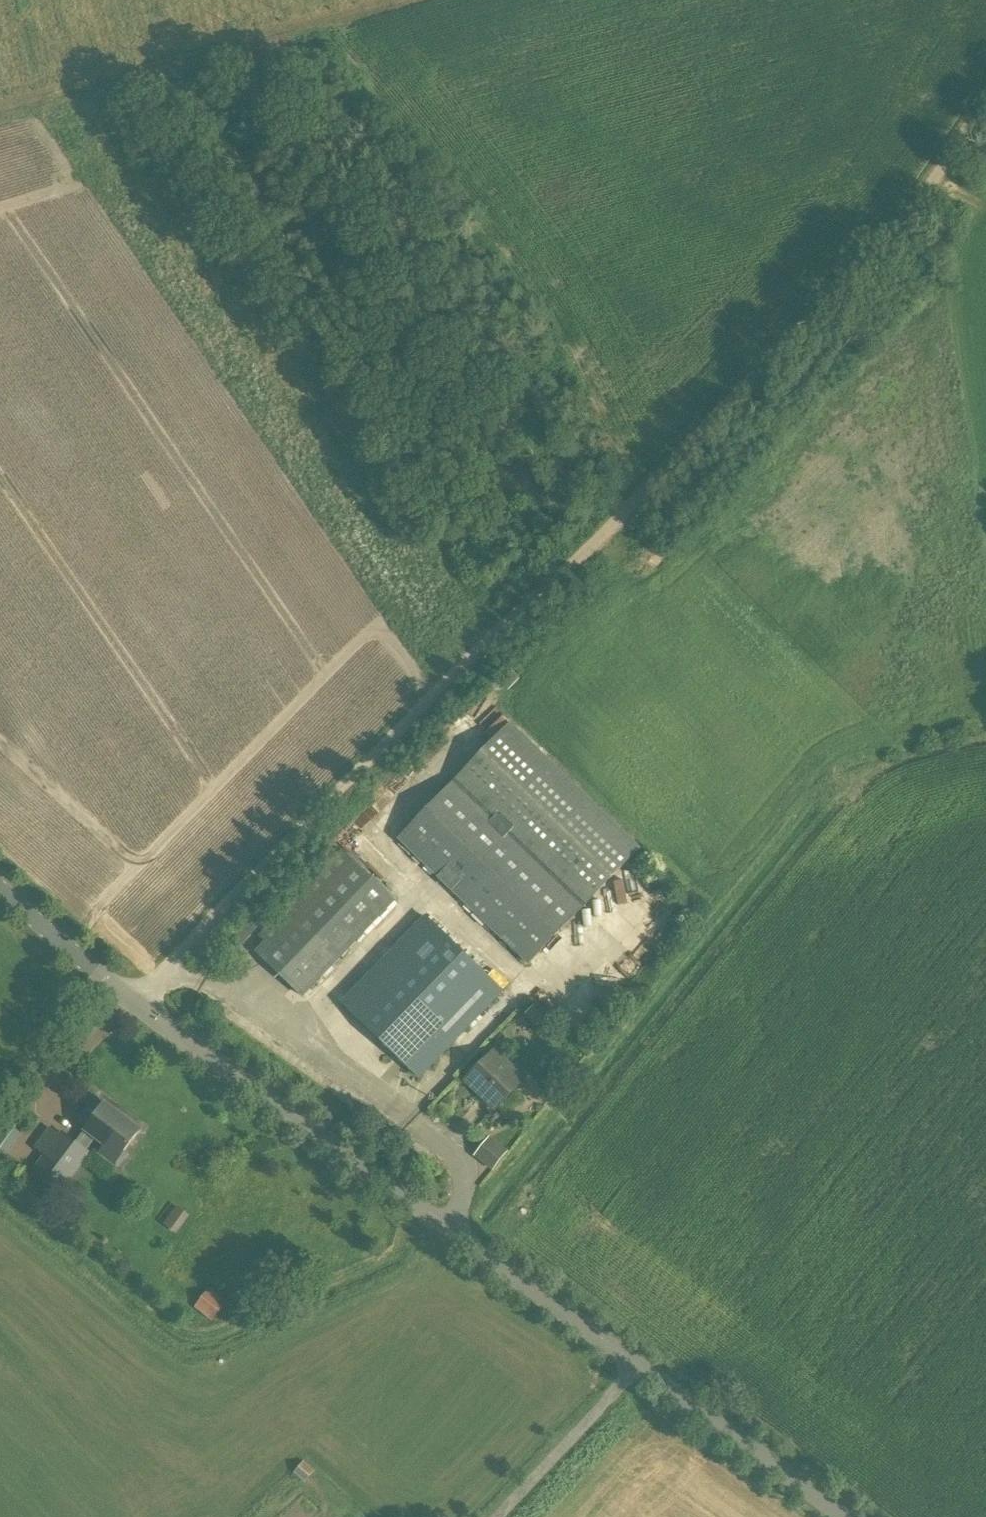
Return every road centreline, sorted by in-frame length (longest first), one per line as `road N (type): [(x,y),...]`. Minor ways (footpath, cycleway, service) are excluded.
road 1 (tertiary): [(842,1516),(147,1012),(0,888)]

